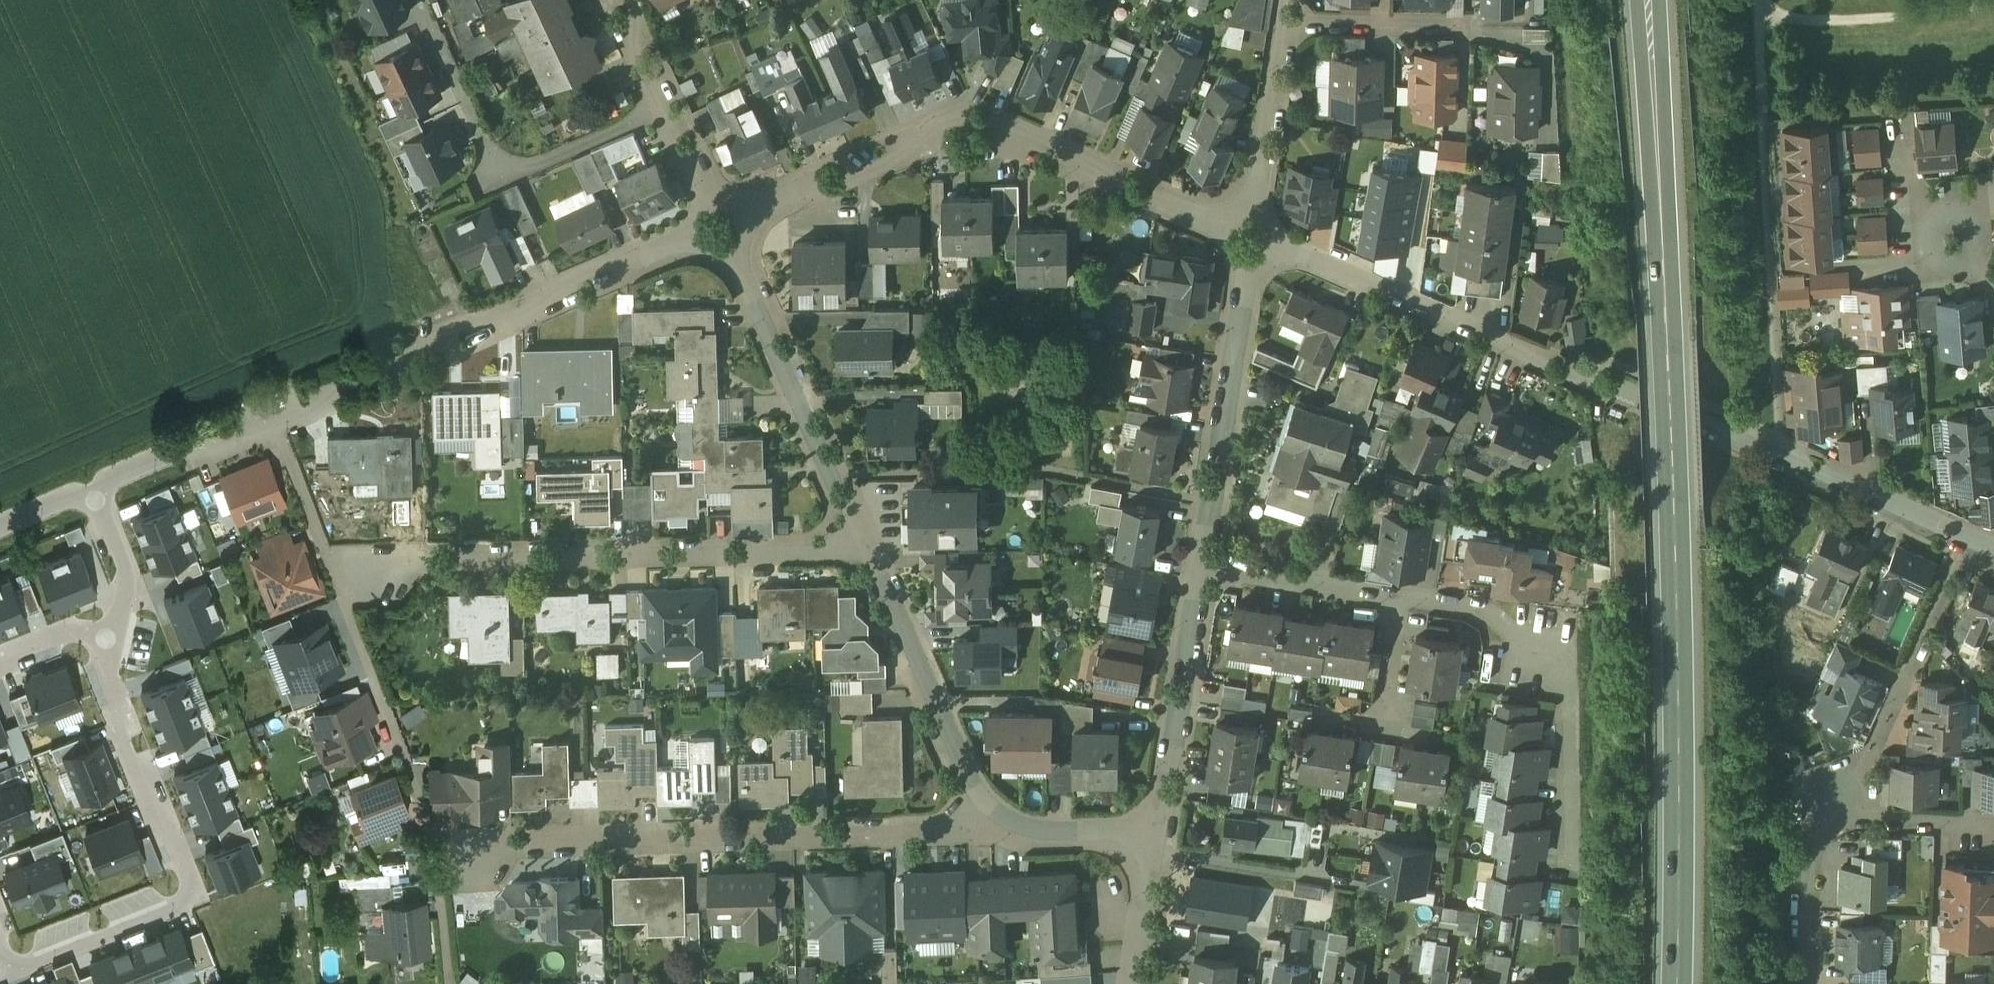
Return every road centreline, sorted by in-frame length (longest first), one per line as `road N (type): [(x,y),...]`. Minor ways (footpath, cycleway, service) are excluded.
road 1 (primary): [(1648,0),(1676,596),(1676,983)]
road 2 (residential): [(721,225),(335,394),(317,409),(212,451),(181,452)]
road 3 (residential): [(1253,237),(999,124),(955,124),(721,225)]
road 4 (residential): [(1779,456),(1253,237)]
road 5 (residential): [(984,811),(948,832),(472,845)]
road 6 (residential): [(88,628),(182,890),(164,907),(47,954),(21,956),(0,931)]
road 7 (residential): [(868,549),(405,561),(385,569)]
road 8 (residential): [(1408,594),(1502,618),(1537,639),(1554,661),(1572,716),(1577,850)]
road 9 (residential): [(721,225),(868,549)]
road 10 (residential): [(667,107),(523,171),(494,164),(424,14)]
road 11 (residential): [(1207,565),(1253,237)]
road 12 (residential): [(1831,811),(1875,746),(1968,536)]
road 13 (residential): [(868,549),(984,811)]
road 14 (residential): [(1138,835),(1173,769),(1187,715),(1207,565)]
road 15 (residential): [(1253,237),(1291,0)]
road 16 (residential): [(1968,536),(1779,456)]
road 17 (residential): [(1207,565),(1408,594)]
road 18 (residential): [(88,492),(135,610),(88,628)]
road 19 (residential): [(1807,983),(1813,843),(1831,811)]
road 20 (residential): [(1831,811),(1993,822)]
road 21 (residential): [(984,811),(1025,831),(1138,835)]
road 22 (residential): [(1143,983),(1149,881),(1138,835)]
road 23 (residential): [(667,107),(721,225)]
road 24 (residential): [(1408,594),(1390,715)]

